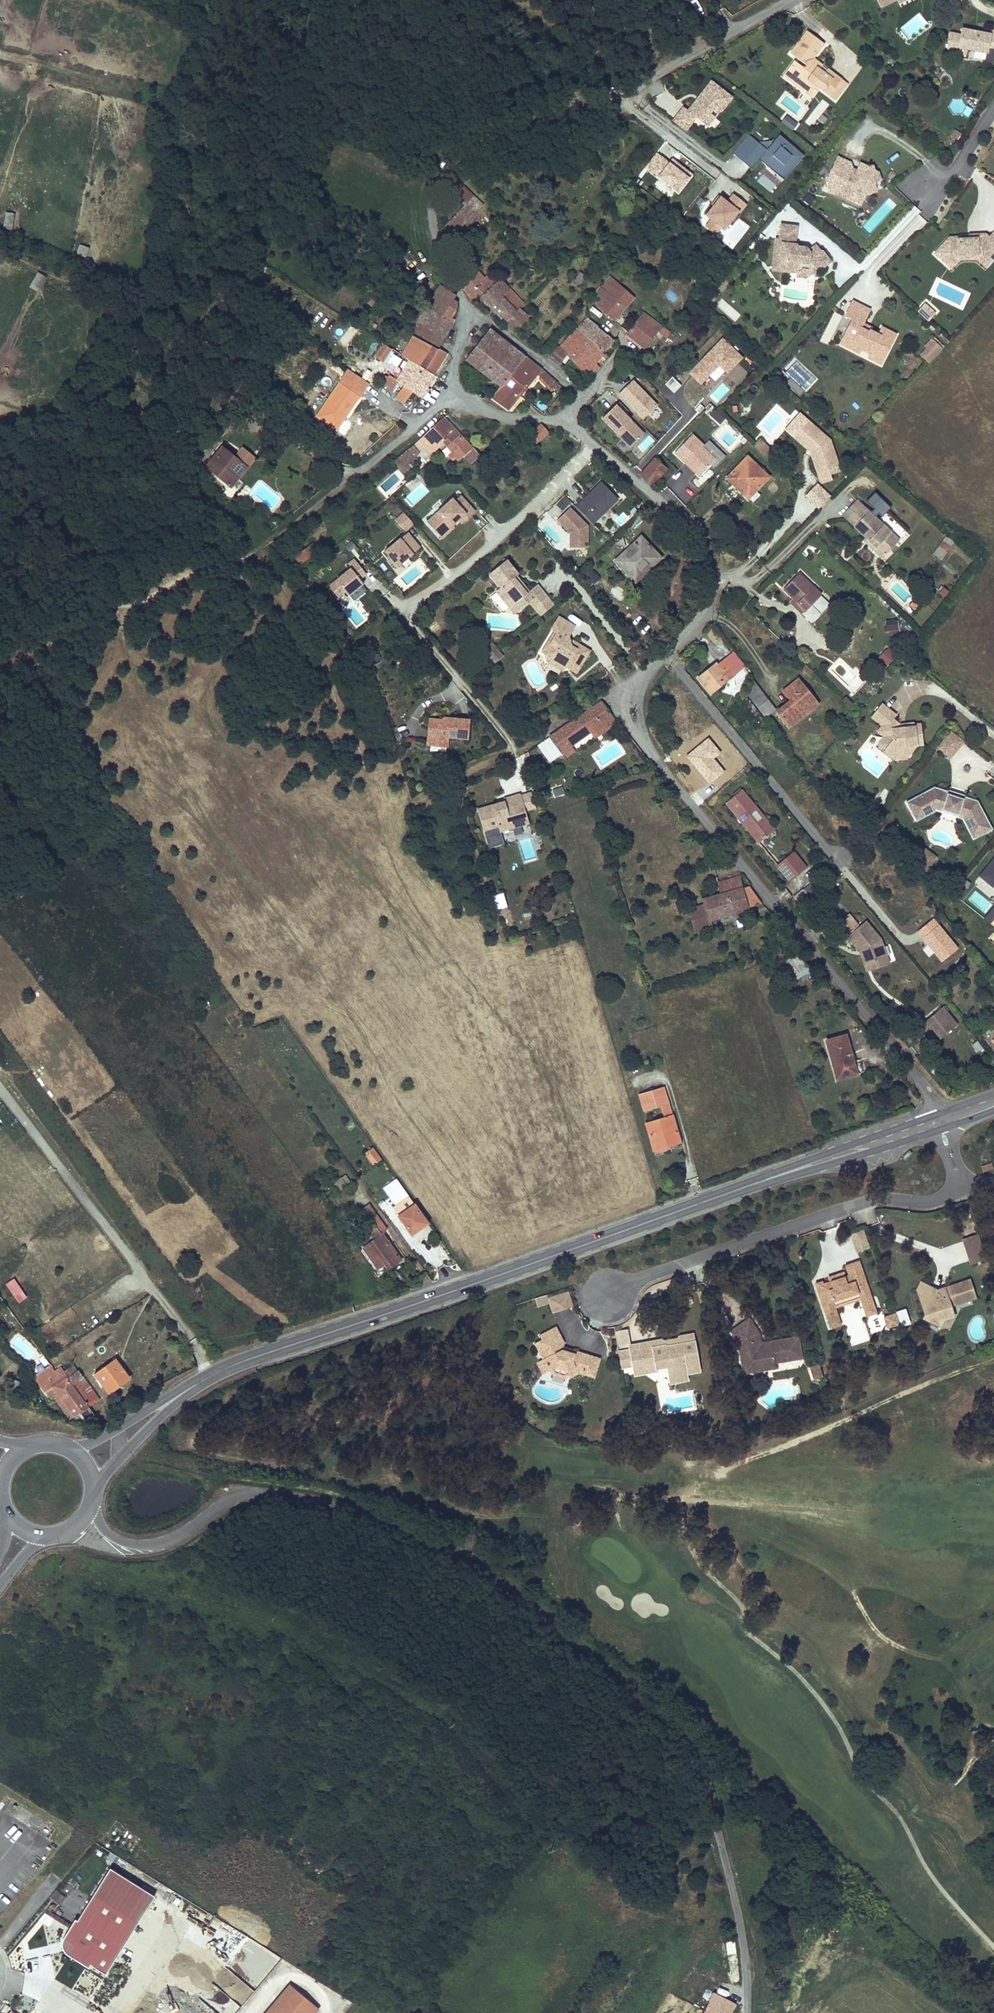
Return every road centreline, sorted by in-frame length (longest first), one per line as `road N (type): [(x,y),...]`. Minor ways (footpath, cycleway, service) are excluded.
road 1 (unclassified): [(746,2012),(724,1850),(693,1746),(452,1544),(318,1497),(250,1488),(174,1536),(132,1545),(101,1530),(90,1504)]
road 2 (unclassified): [(569,418),(697,532),(713,575),(704,613),(640,686),(645,741),(925,1087),(938,1122)]
road 3 (secondary): [(154,1412),(250,1357),(775,1176)]
road 4 (unclassified): [(790,0),(654,74),(466,153),(442,178),(433,215),(469,318)]
road 5 (residential): [(963,1190),(933,1201),(858,1202),(645,1273),(613,1296)]
road 6 (track): [(209,1374),(195,1344),(0,1090)]
road 7 (unclassified): [(469,318),(455,360),(459,390),(512,418),(569,418)]
road 8 (residential): [(469,318),(497,328),(572,388),(569,418)]

